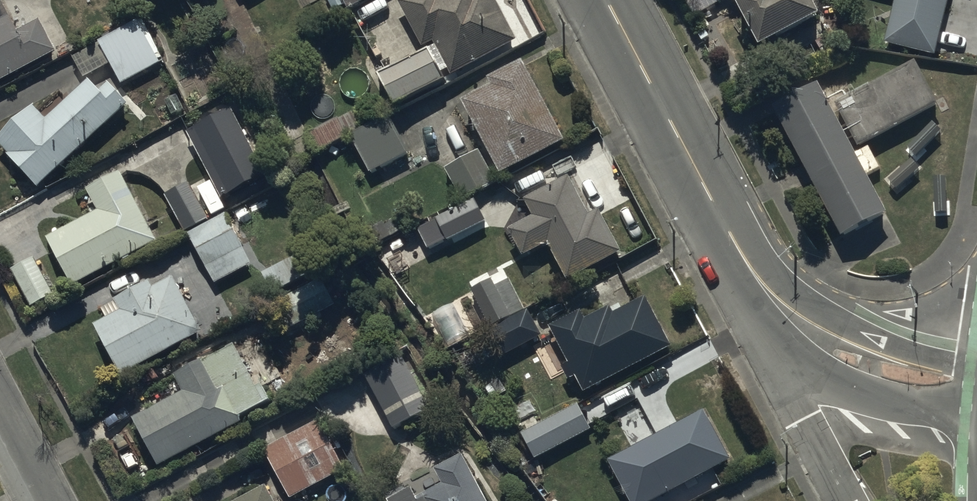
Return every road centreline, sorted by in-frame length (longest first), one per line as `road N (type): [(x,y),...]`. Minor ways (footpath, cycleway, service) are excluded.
road 1 (tertiary): [(976,411),(864,392),(799,358),(758,317),(734,273),(731,237)]
road 2 (tertiary): [(731,237),(806,304),(838,321),(976,355)]
road 3 (tertiary): [(731,237),(605,0)]

